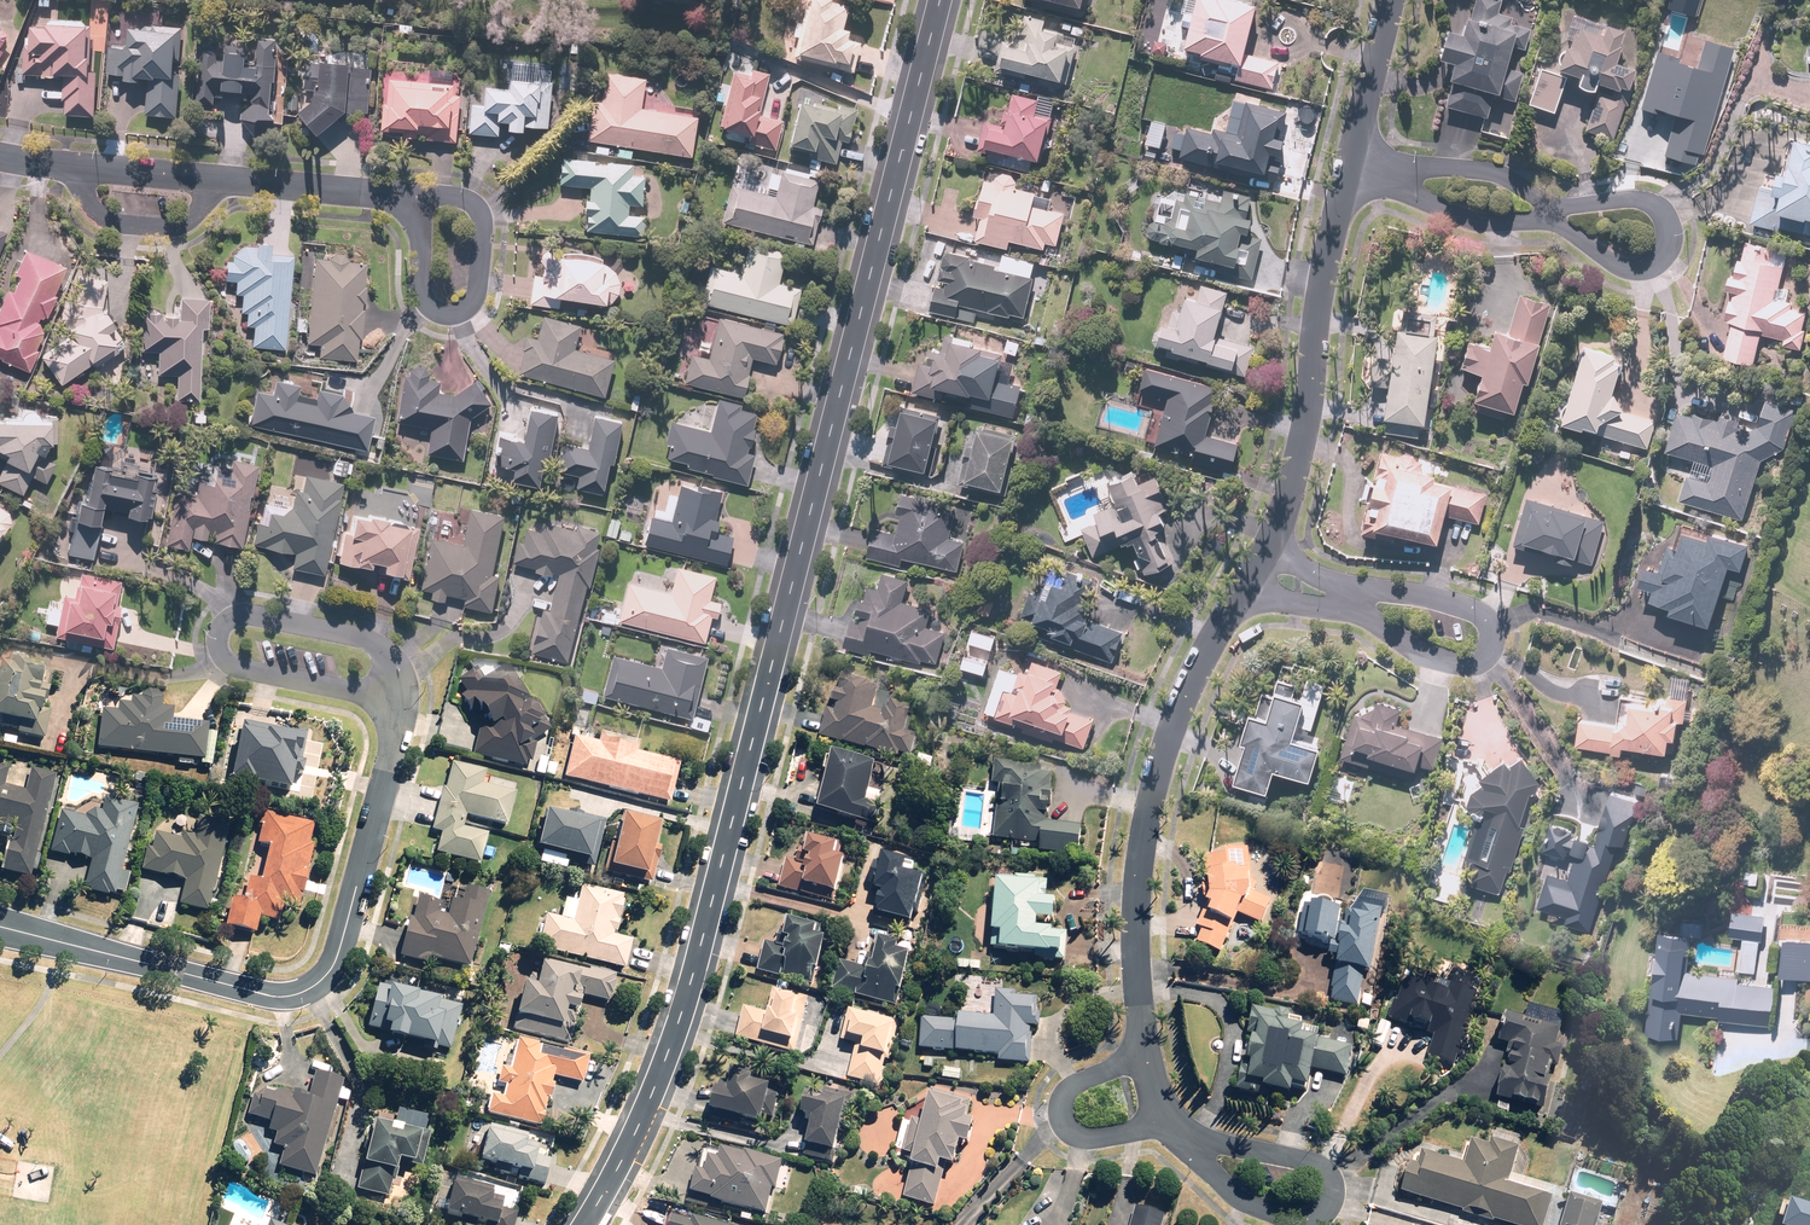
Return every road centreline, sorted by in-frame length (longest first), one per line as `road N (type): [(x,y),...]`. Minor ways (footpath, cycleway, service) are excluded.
road 1 (residential): [(939,0),(680,1015),(652,1092),(580,1224)]
road 2 (residential): [(392,696),(391,734),(326,976),(297,991),(265,991),(0,926)]
road 3 (residential): [(1263,570),(1214,637),(1141,793),(1132,920),(1147,1059)]
road 4 (residential): [(1350,162),(1324,275),(1297,462),(1263,570)]
road 5 (residential): [(409,195),(453,196),(482,220),(475,296),(454,315),(426,301),(410,214)]
road 6 (residential): [(1549,205),(1647,202),(1673,230),(1664,257),(1646,267),(1622,265),(1545,220)]
road 7 (residential): [(1348,600),(1411,594),(1458,606),(1480,615),(1493,639),(1486,657),(1461,666),(1386,633)]
road 8 (residential): [(1186,1137),(1311,1161),(1332,1184),(1321,1216),(1304,1220),(1236,1198)]
road 9 (residential): [(392,696),(388,658),(373,638),(246,616),(227,623),(219,637),(233,666)]
road 10 (residential): [(1147,1059),(1083,1080),(1065,1098),(1063,1116),(1073,1137),(1097,1140),(1174,1120)]
road 11 (residential): [(202,177),(409,195)]
road 12 (residential): [(66,163),(95,203),(174,221),(191,211),(202,177)]
road 13 (residential): [(1389,0),(1350,162)]
road 14 (residential): [(233,666),(392,696)]
road 15 (residential): [(1545,220),(1480,221),(1419,195),(1399,176)]
road 16 (residential): [(1399,176),(1491,173),(1549,205)]
road 17 (residential): [(66,163),(202,177)]

